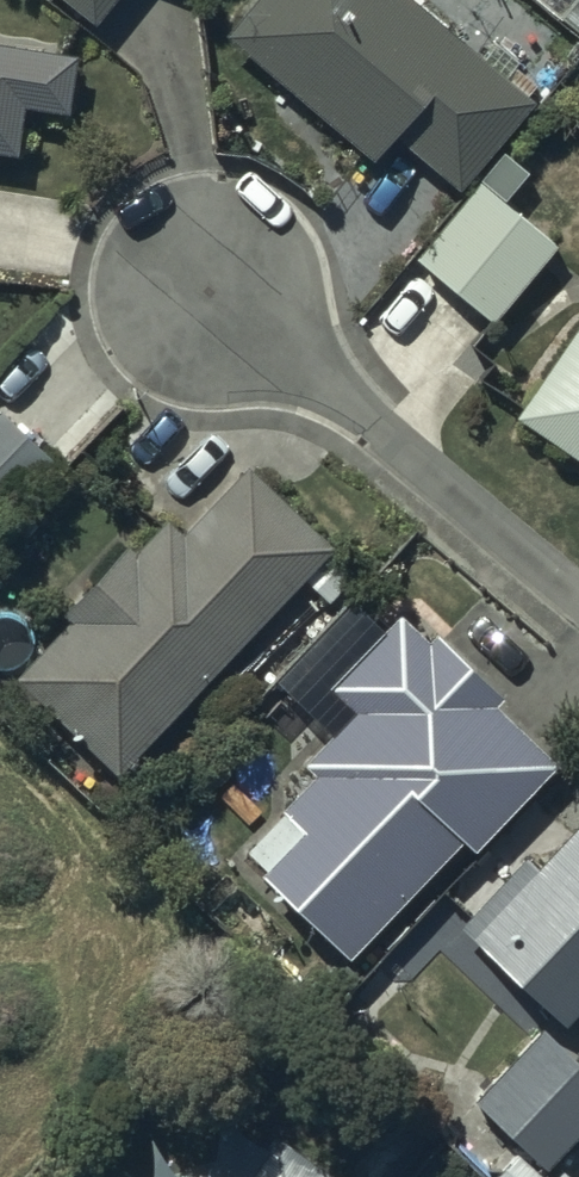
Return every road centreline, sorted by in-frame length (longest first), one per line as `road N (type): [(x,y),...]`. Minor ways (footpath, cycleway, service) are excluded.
road 1 (residential): [(578,603),(388,447),(223,294)]

